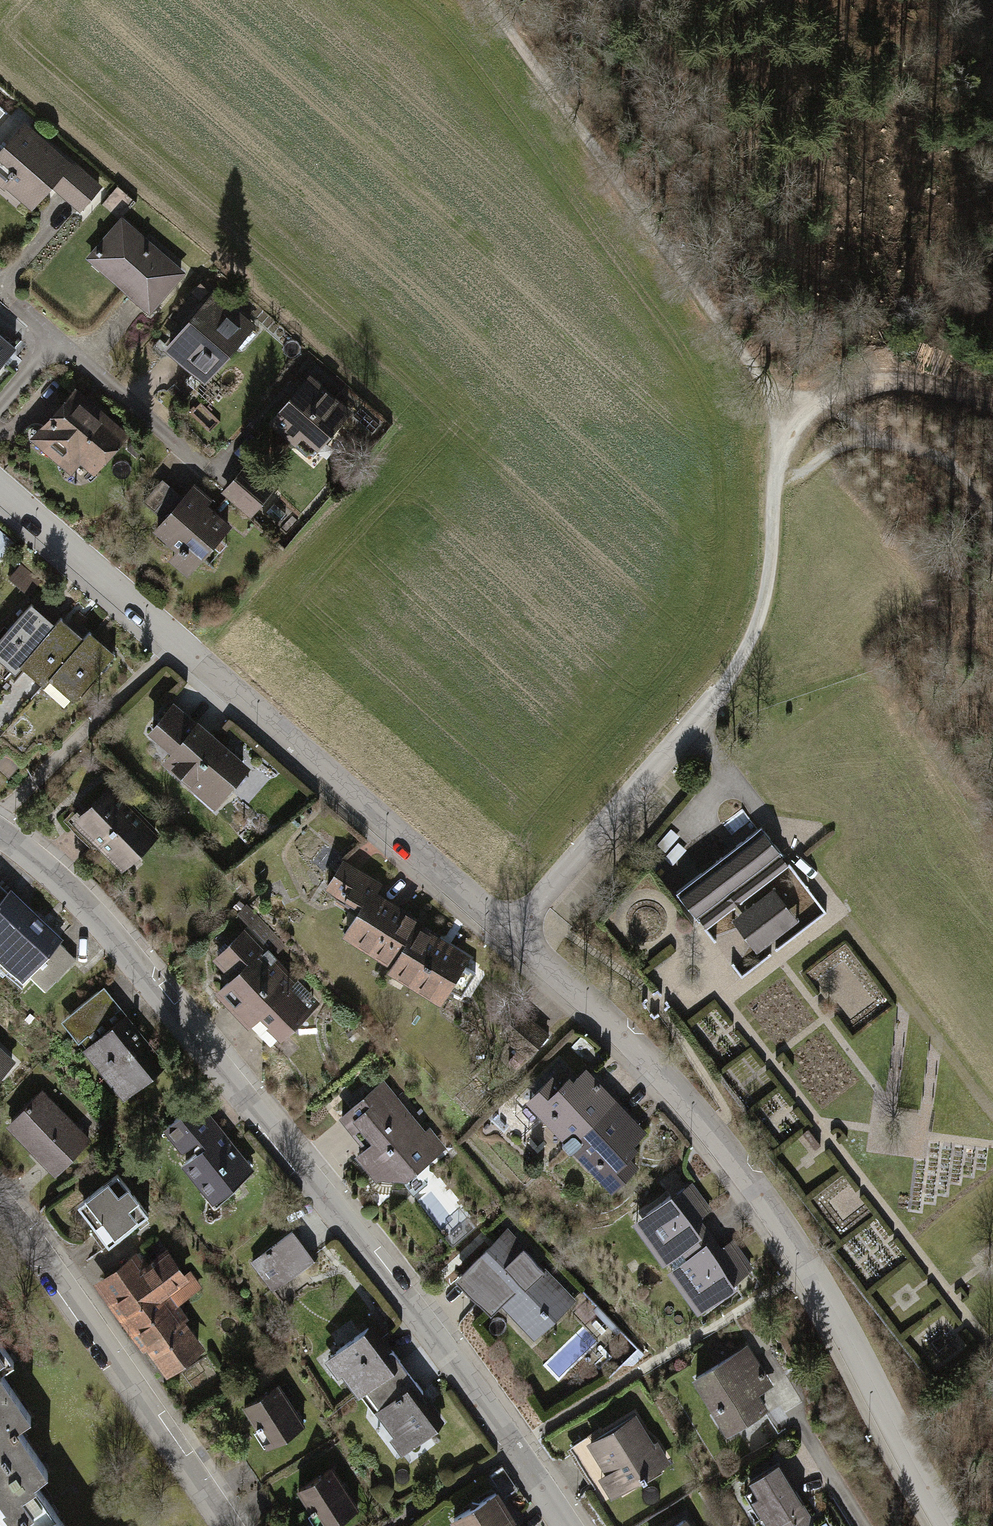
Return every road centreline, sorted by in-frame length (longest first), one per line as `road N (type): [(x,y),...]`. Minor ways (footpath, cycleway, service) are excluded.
road 1 (residential): [(565,1525),(411,1304),(301,1164),(63,880),(0,832)]
road 2 (residential): [(950,1525),(812,1268),(744,1172),(624,1036),(511,929)]
road 3 (residential): [(511,929),(0,487)]
road 4 (track): [(720,688),(756,626),(775,482),(787,429),(800,414),(840,393),(898,383),(992,406)]
road 5 (track): [(770,385),(492,0)]
road 6 (residential): [(226,1525),(0,1202)]
road 7 (unclassified): [(511,929),(720,688)]
road 8 (track): [(0,811),(180,643)]
road 9 (residential): [(58,342),(208,467)]

